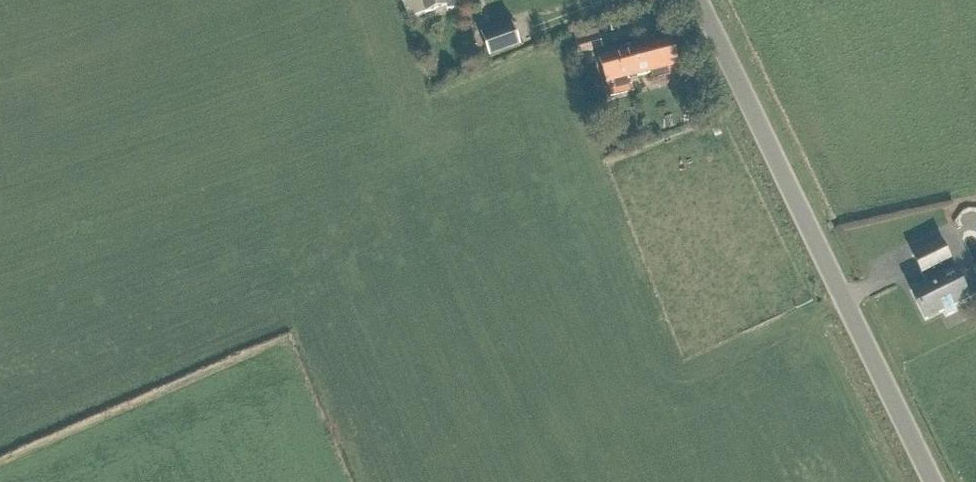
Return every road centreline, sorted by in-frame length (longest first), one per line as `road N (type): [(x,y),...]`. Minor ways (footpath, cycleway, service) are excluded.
road 1 (tertiary): [(934,481),(700,0)]

